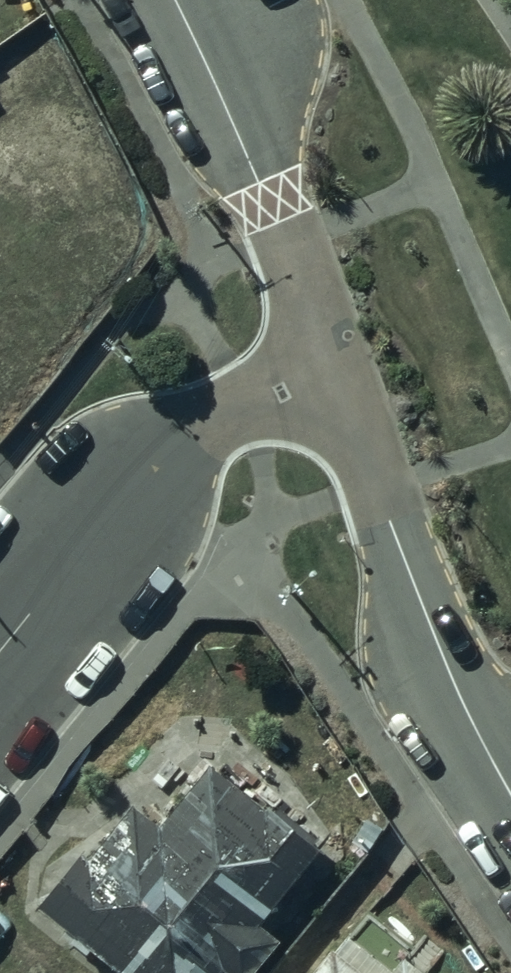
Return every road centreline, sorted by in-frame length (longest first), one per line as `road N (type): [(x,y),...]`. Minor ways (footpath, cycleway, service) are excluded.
road 1 (residential): [(332,373),(484,751),(510,790)]
road 2 (residential): [(0,653),(124,499),(216,418),(332,373)]
road 3 (residential): [(175,0),(225,99),(332,373)]

